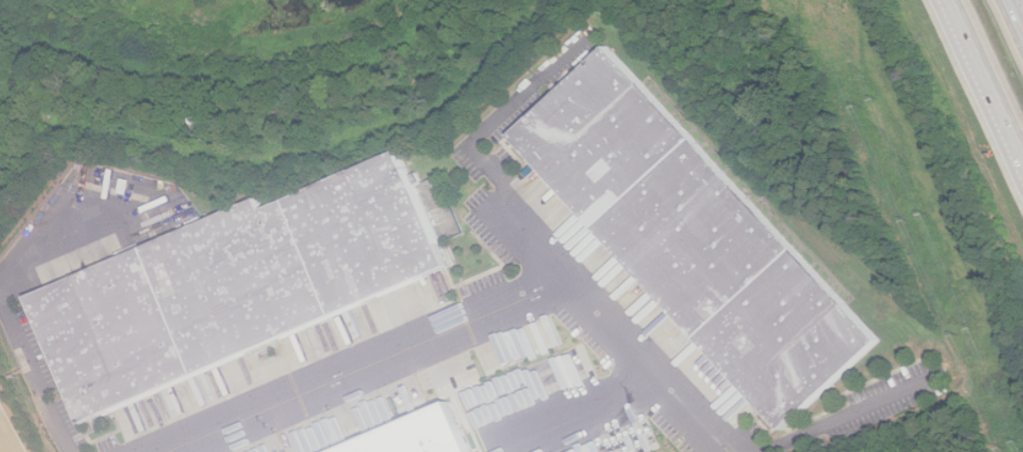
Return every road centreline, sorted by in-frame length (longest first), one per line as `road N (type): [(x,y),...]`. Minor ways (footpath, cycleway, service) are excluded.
road 1 (motorway): [(947,0),(1022,165)]

